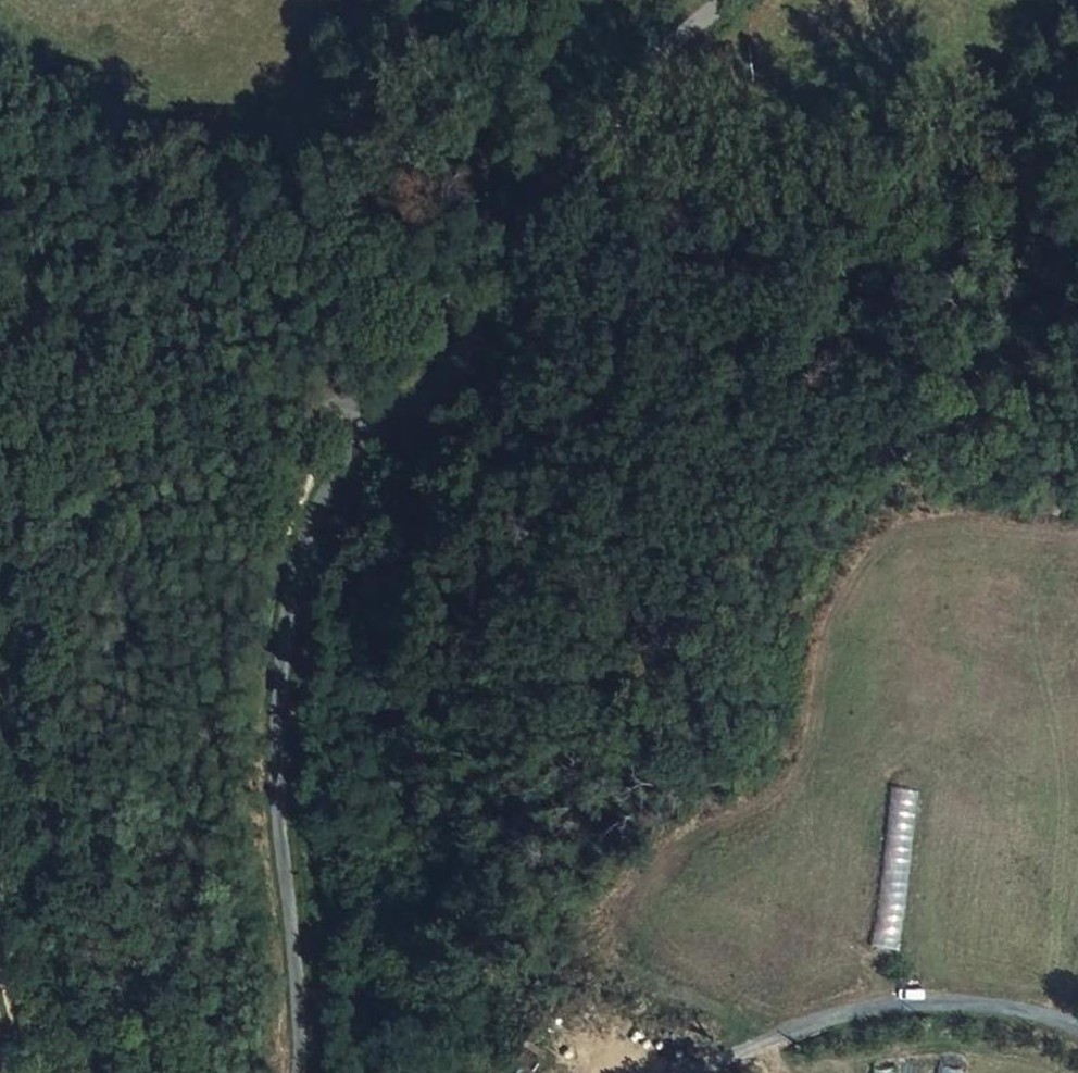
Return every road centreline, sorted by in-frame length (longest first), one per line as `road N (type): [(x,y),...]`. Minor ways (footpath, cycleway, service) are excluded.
road 1 (unclassified): [(291,1072),(274,802),(290,583),(370,421)]
road 2 (unclassified): [(370,421),(442,393),(532,203),(628,91),(731,0)]
road 3 (unclassified): [(370,421),(0,281)]
road 4 (unclassified): [(1077,1037),(1063,1026),(920,1004),(713,1072)]

